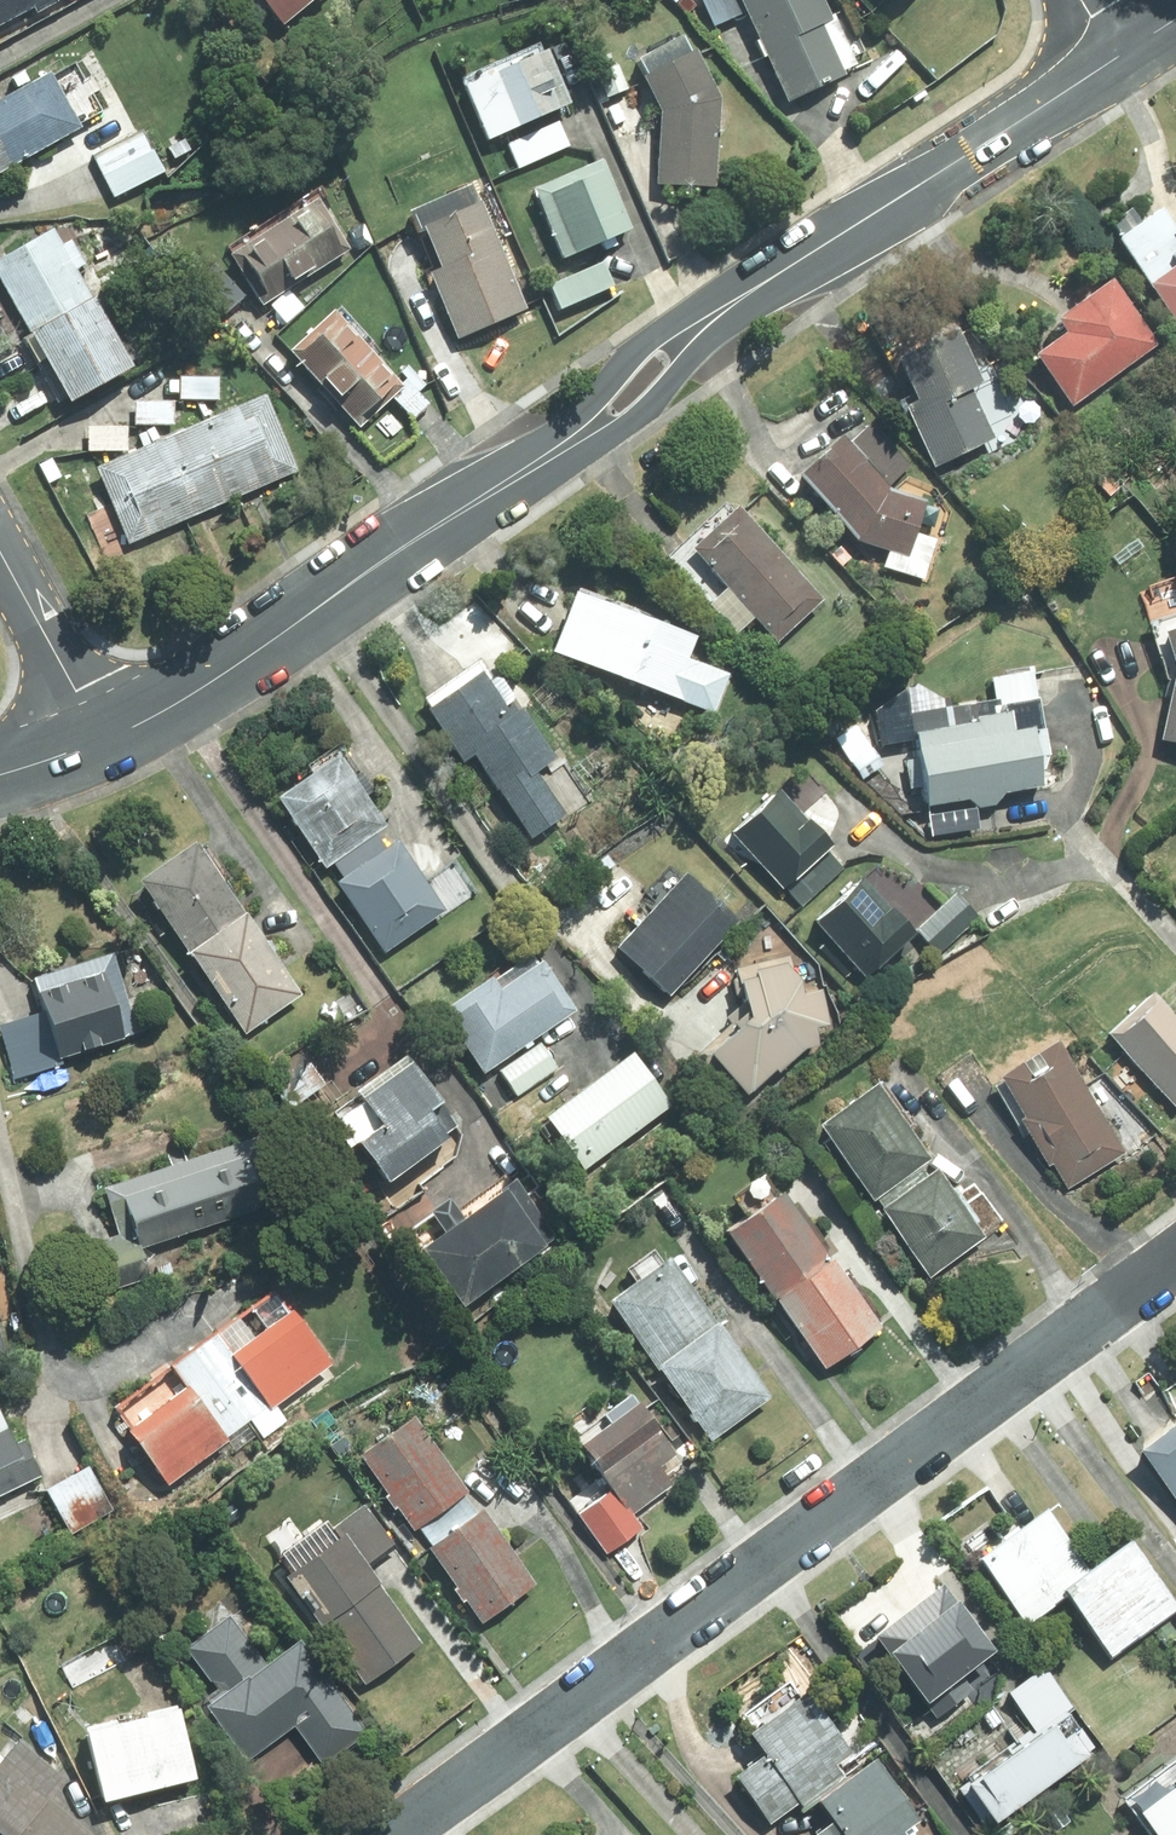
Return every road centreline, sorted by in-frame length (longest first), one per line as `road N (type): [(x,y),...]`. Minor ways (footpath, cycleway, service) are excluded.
road 1 (tertiary): [(98,744),(182,699),(586,432),(709,320),(1116,57)]
road 2 (residential): [(1175,1260),(665,1642),(391,1834)]
road 3 (residential): [(0,563),(98,744)]

